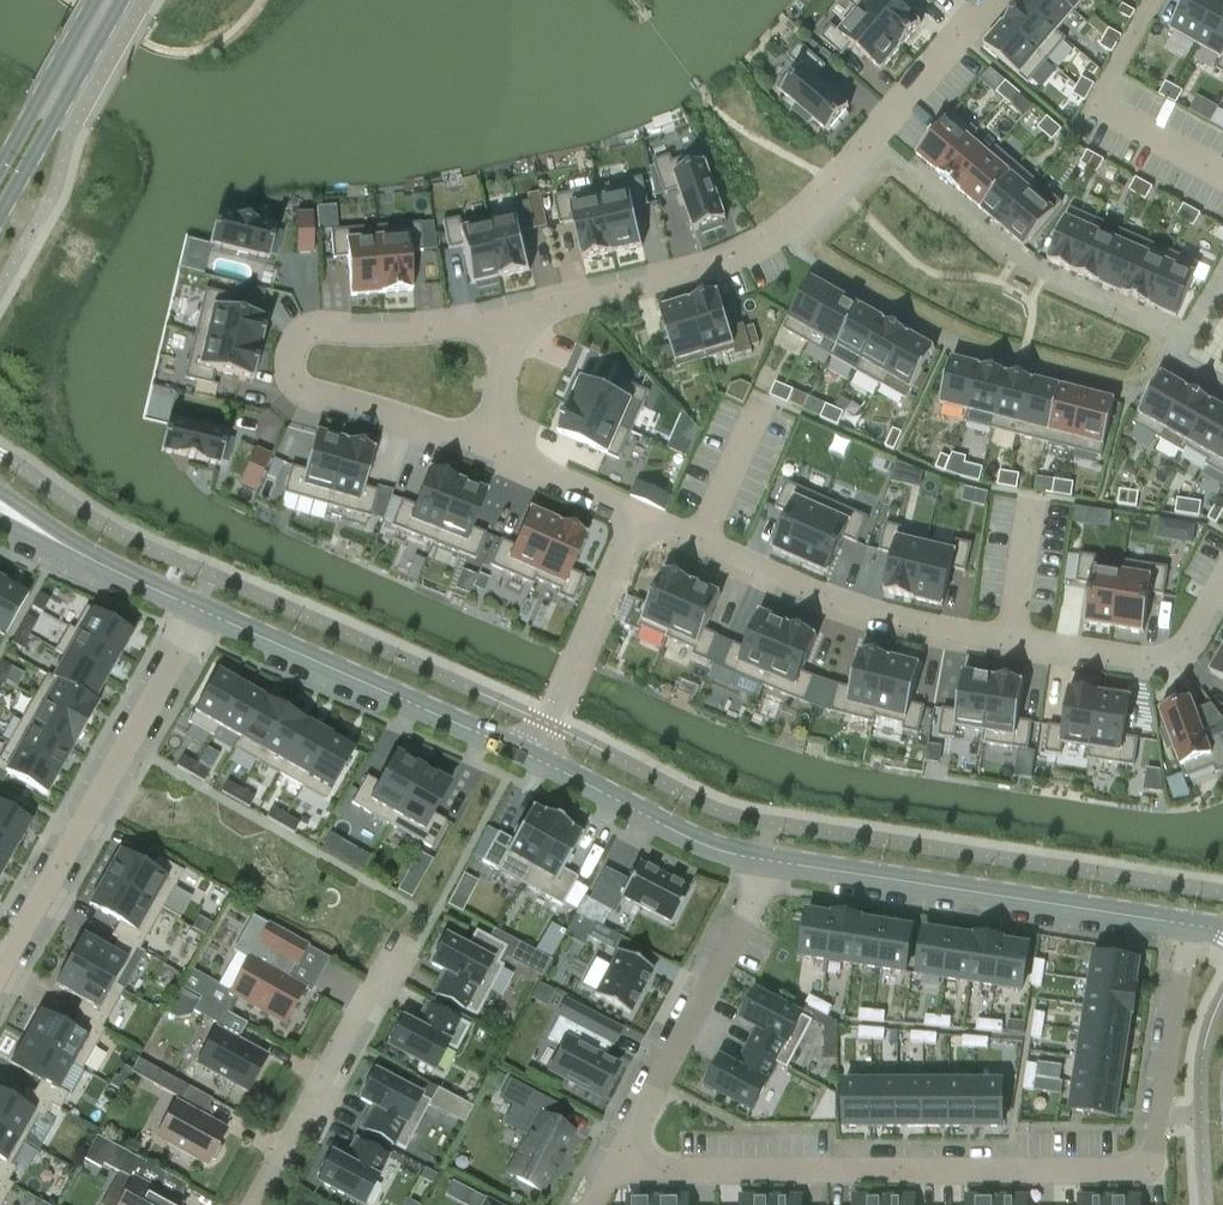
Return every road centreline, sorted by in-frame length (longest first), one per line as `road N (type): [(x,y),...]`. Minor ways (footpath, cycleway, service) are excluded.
road 1 (residential): [(612,1174),(1150,1173),(1187,926)]
road 2 (residential): [(638,516),(846,608),(917,627),(1155,660),(1176,656),(1222,582)]
road 3 (residential): [(998,0),(837,182),(775,238),(747,254),(507,319)]
road 4 (residential): [(507,319),(402,331),(320,328),(299,338),(288,362),(292,379),(310,391),(496,451)]
road 5 (residential): [(771,861),(1187,926)]
road 6 (residential): [(0,965),(198,612)]
road 7 (residential): [(198,612),(535,757)]
road 8 (residential): [(771,861),(612,1174)]
road 9 (residential): [(252,1204),(400,941)]
road 10 (residential): [(638,516),(535,757)]
road 11 (residential): [(535,757),(719,851),(771,861)]
road 12 (tertiary): [(0,219),(124,0)]
road 13 (residential): [(23,524),(198,612)]
road 14 (tertiary): [(94,0),(0,167)]
road 15 (residential): [(496,451),(638,516)]
road 16 (residential): [(507,319),(496,451)]

